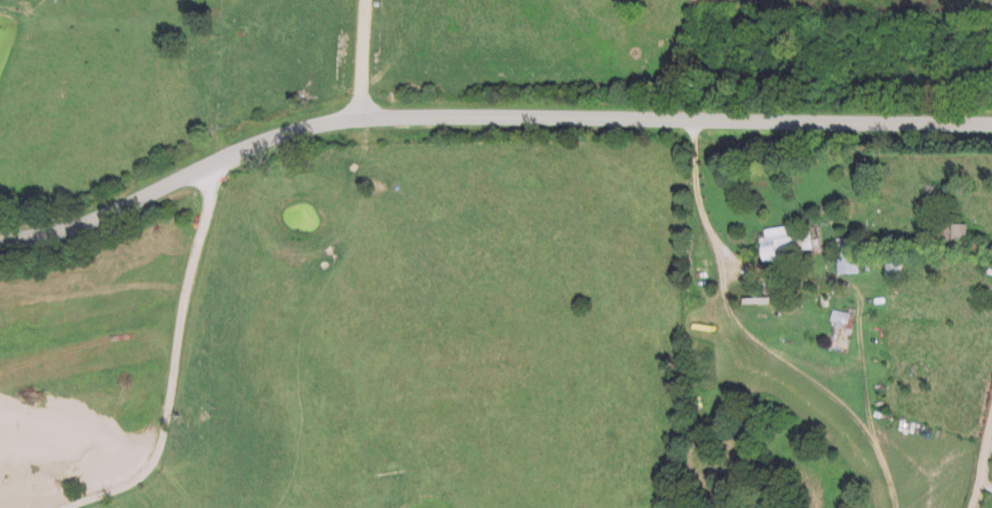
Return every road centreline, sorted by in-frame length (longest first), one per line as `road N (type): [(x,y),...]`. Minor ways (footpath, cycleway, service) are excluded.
road 1 (residential): [(991,118),(529,111),(334,117),(241,145),(75,221),(0,230)]
road 2 (residential): [(991,376),(960,507)]

